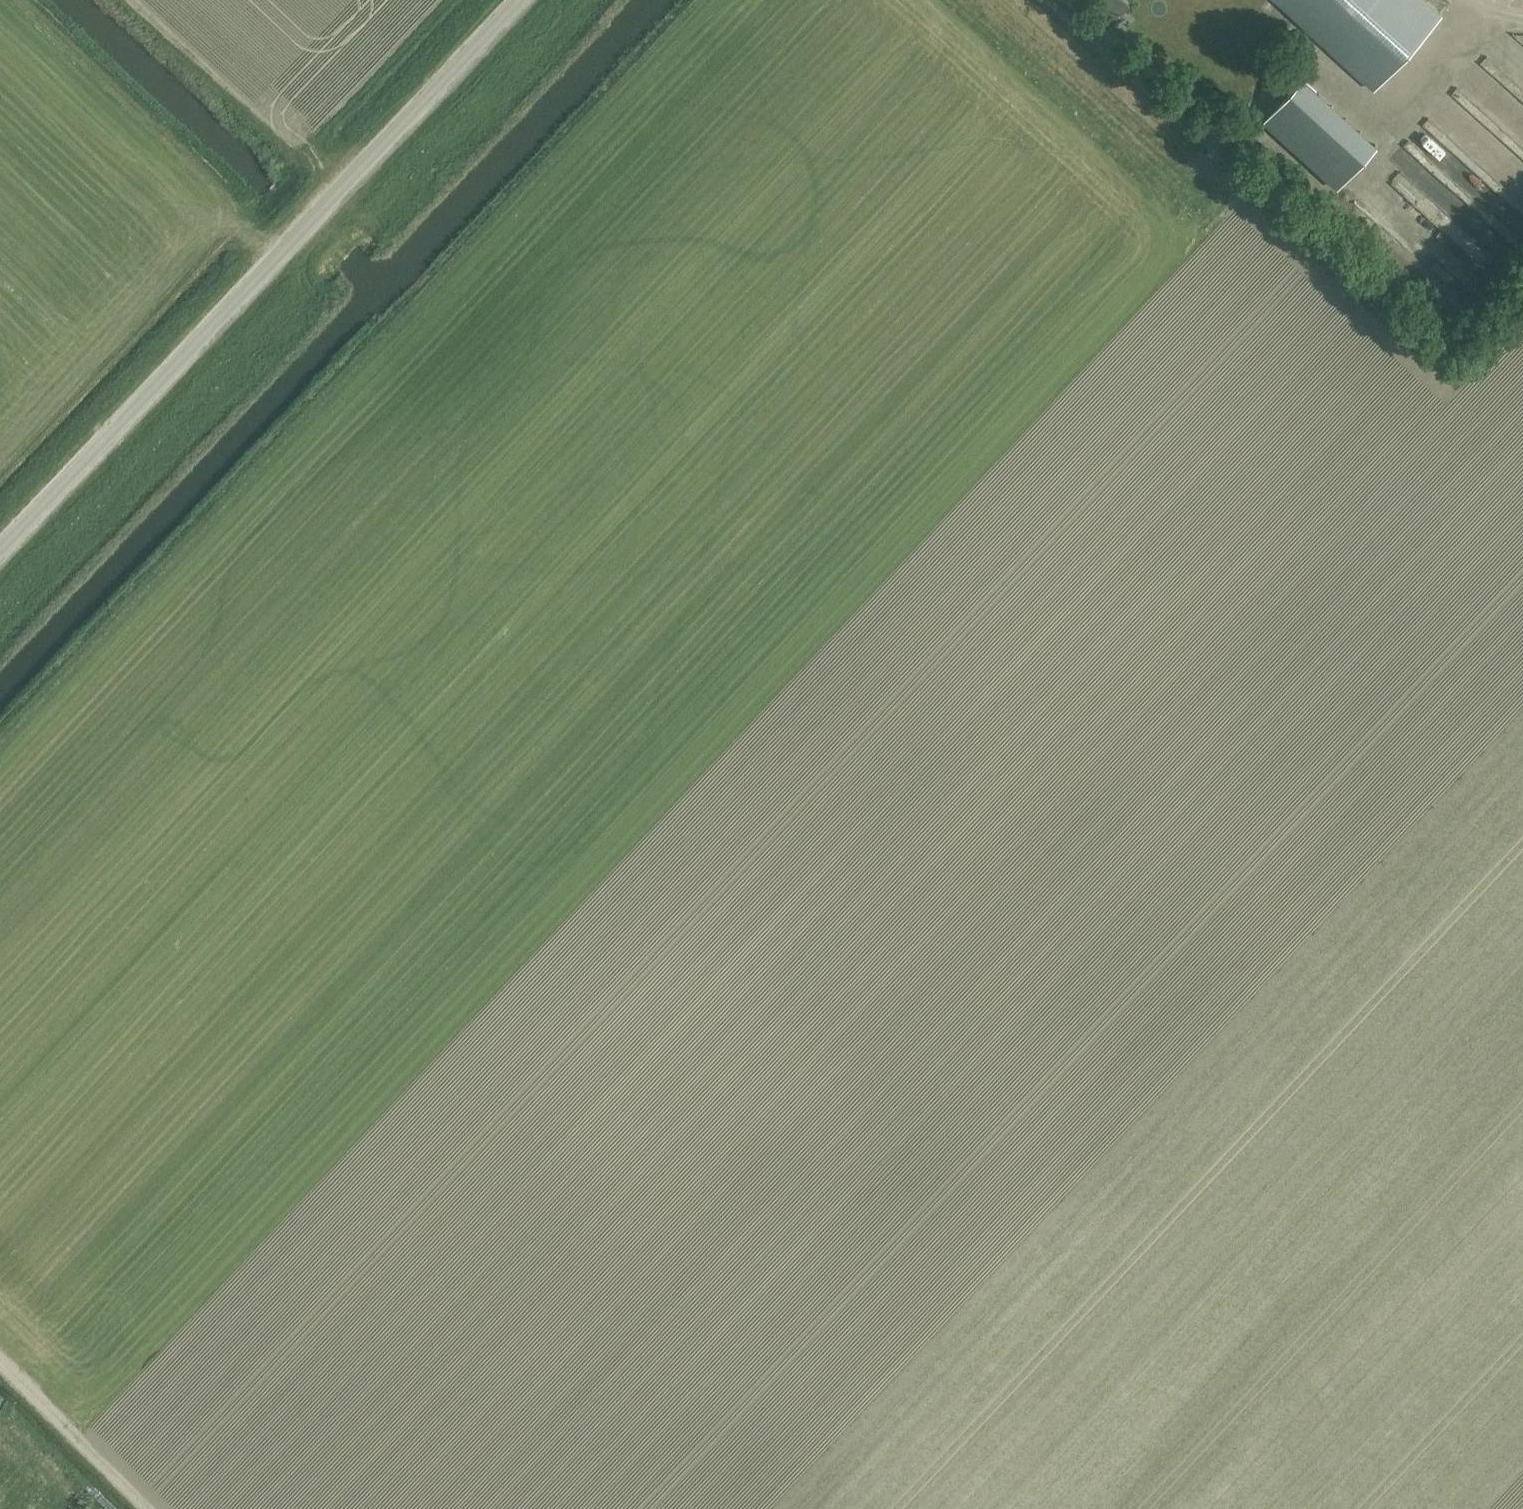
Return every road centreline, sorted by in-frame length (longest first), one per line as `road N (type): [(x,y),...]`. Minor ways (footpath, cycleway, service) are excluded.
road 1 (unclassified): [(0,552),(523,0)]

